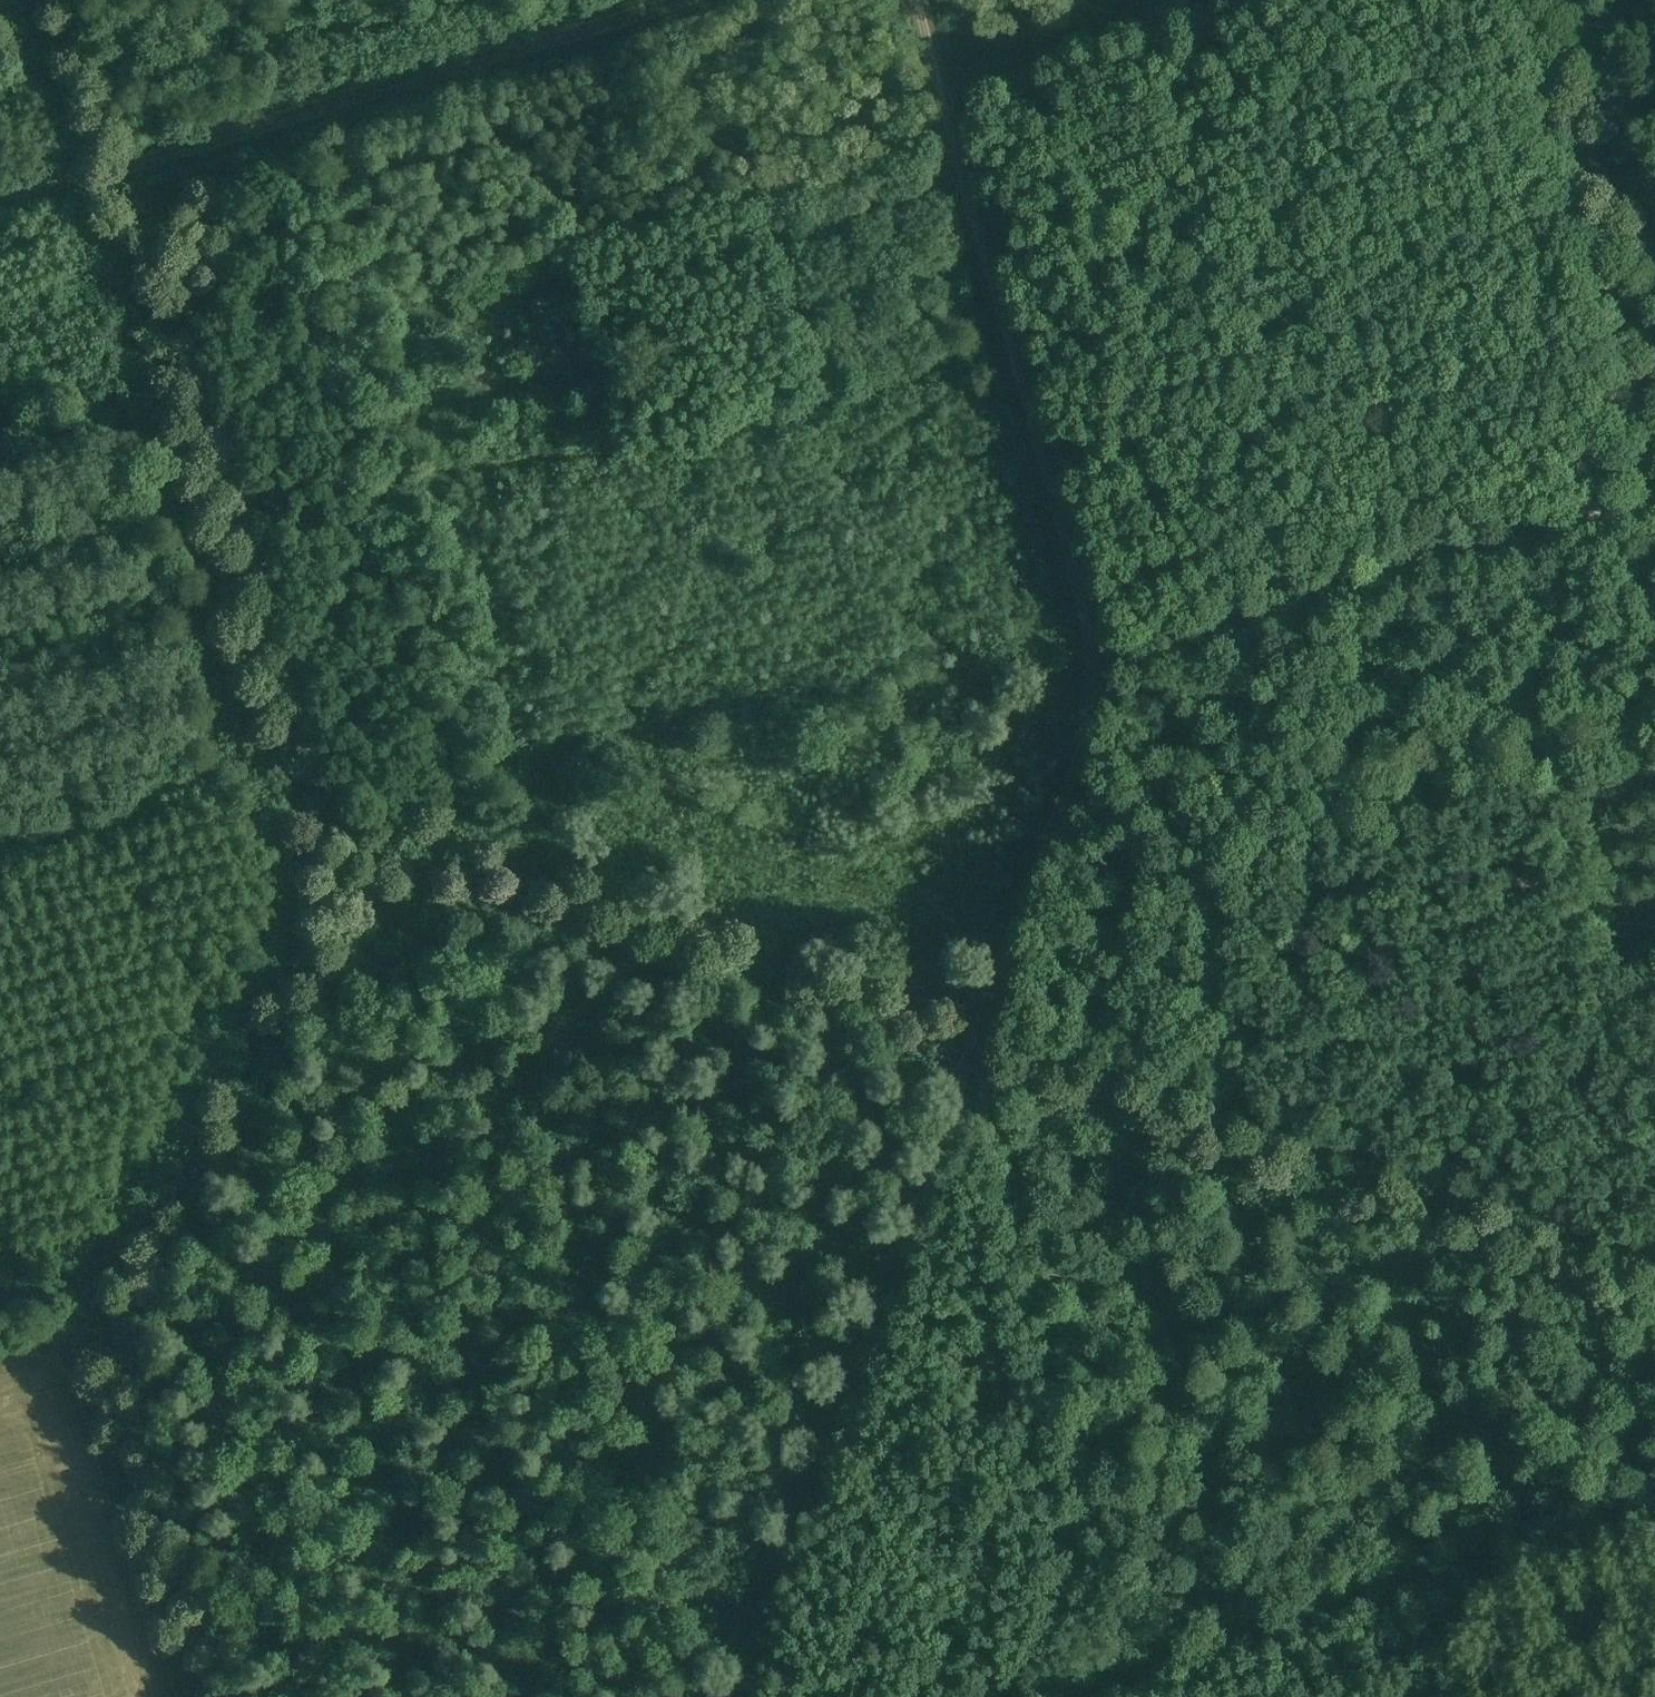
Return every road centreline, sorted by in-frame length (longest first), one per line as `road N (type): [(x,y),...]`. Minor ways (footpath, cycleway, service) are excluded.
road 1 (track): [(731,1696),(1092,688),(1087,604),(919,0)]
road 2 (track): [(1654,292),(1553,0)]

